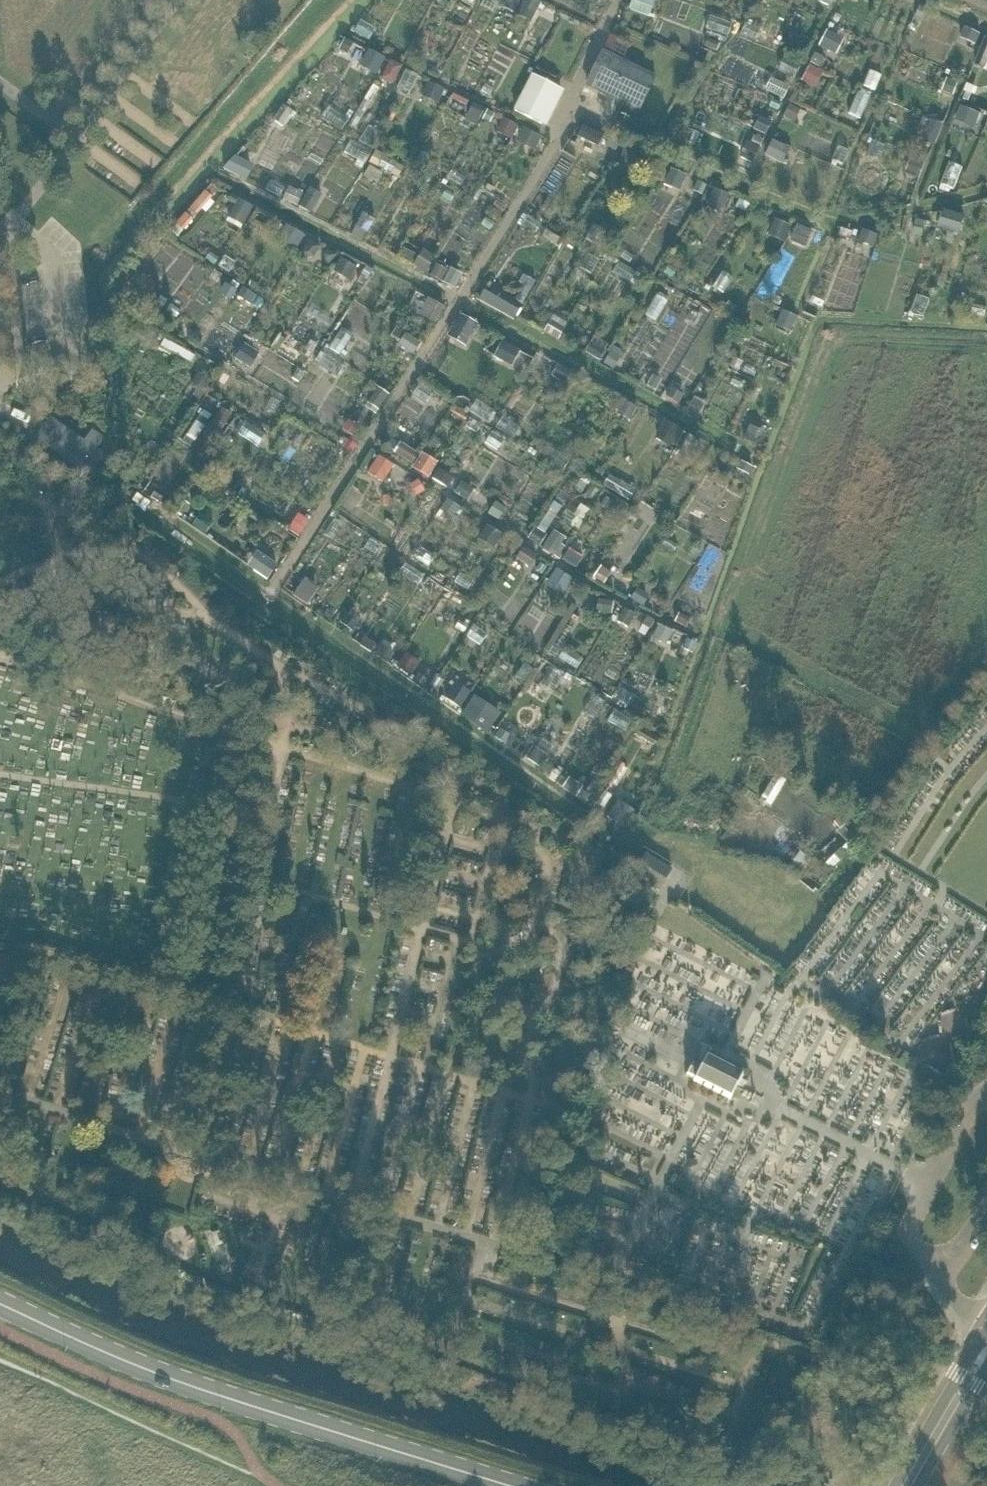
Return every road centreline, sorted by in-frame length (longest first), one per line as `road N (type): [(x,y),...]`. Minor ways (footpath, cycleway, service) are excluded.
road 1 (tertiary): [(0,1304),(189,1384),(514,1485)]
road 2 (tertiary): [(986,1333),(896,1485)]
road 3 (tertiary): [(919,1485),(986,1370)]

